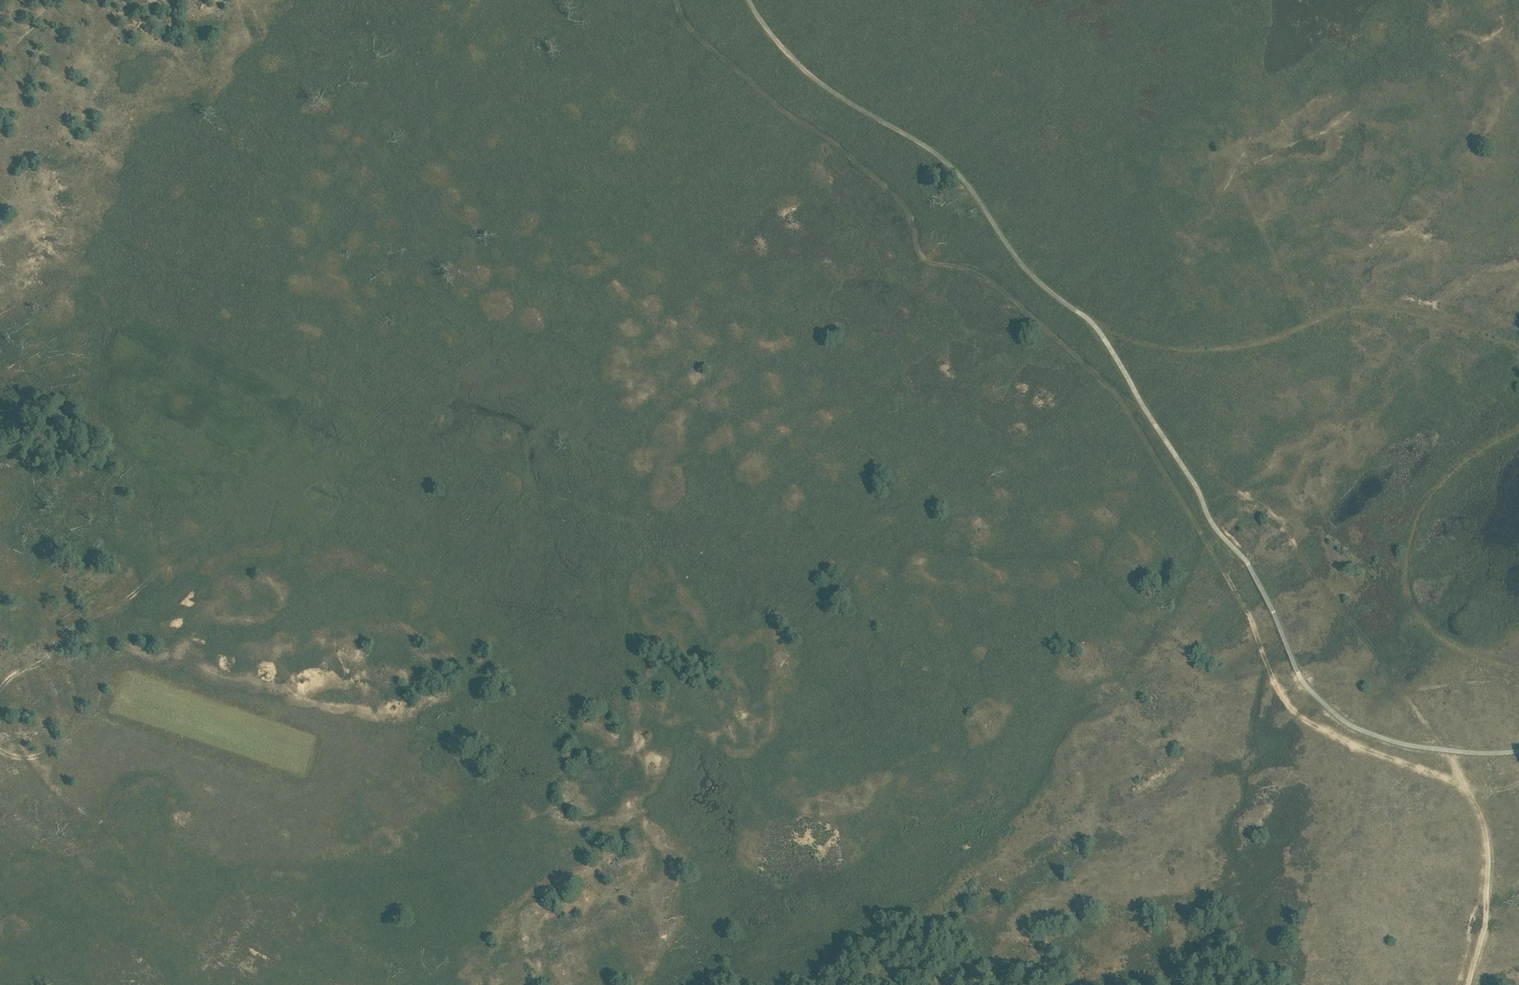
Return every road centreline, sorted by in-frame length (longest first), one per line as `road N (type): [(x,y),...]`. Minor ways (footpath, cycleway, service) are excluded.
road 1 (track): [(1124,399),(1285,523),(1311,571),(1434,733),(1464,793)]

